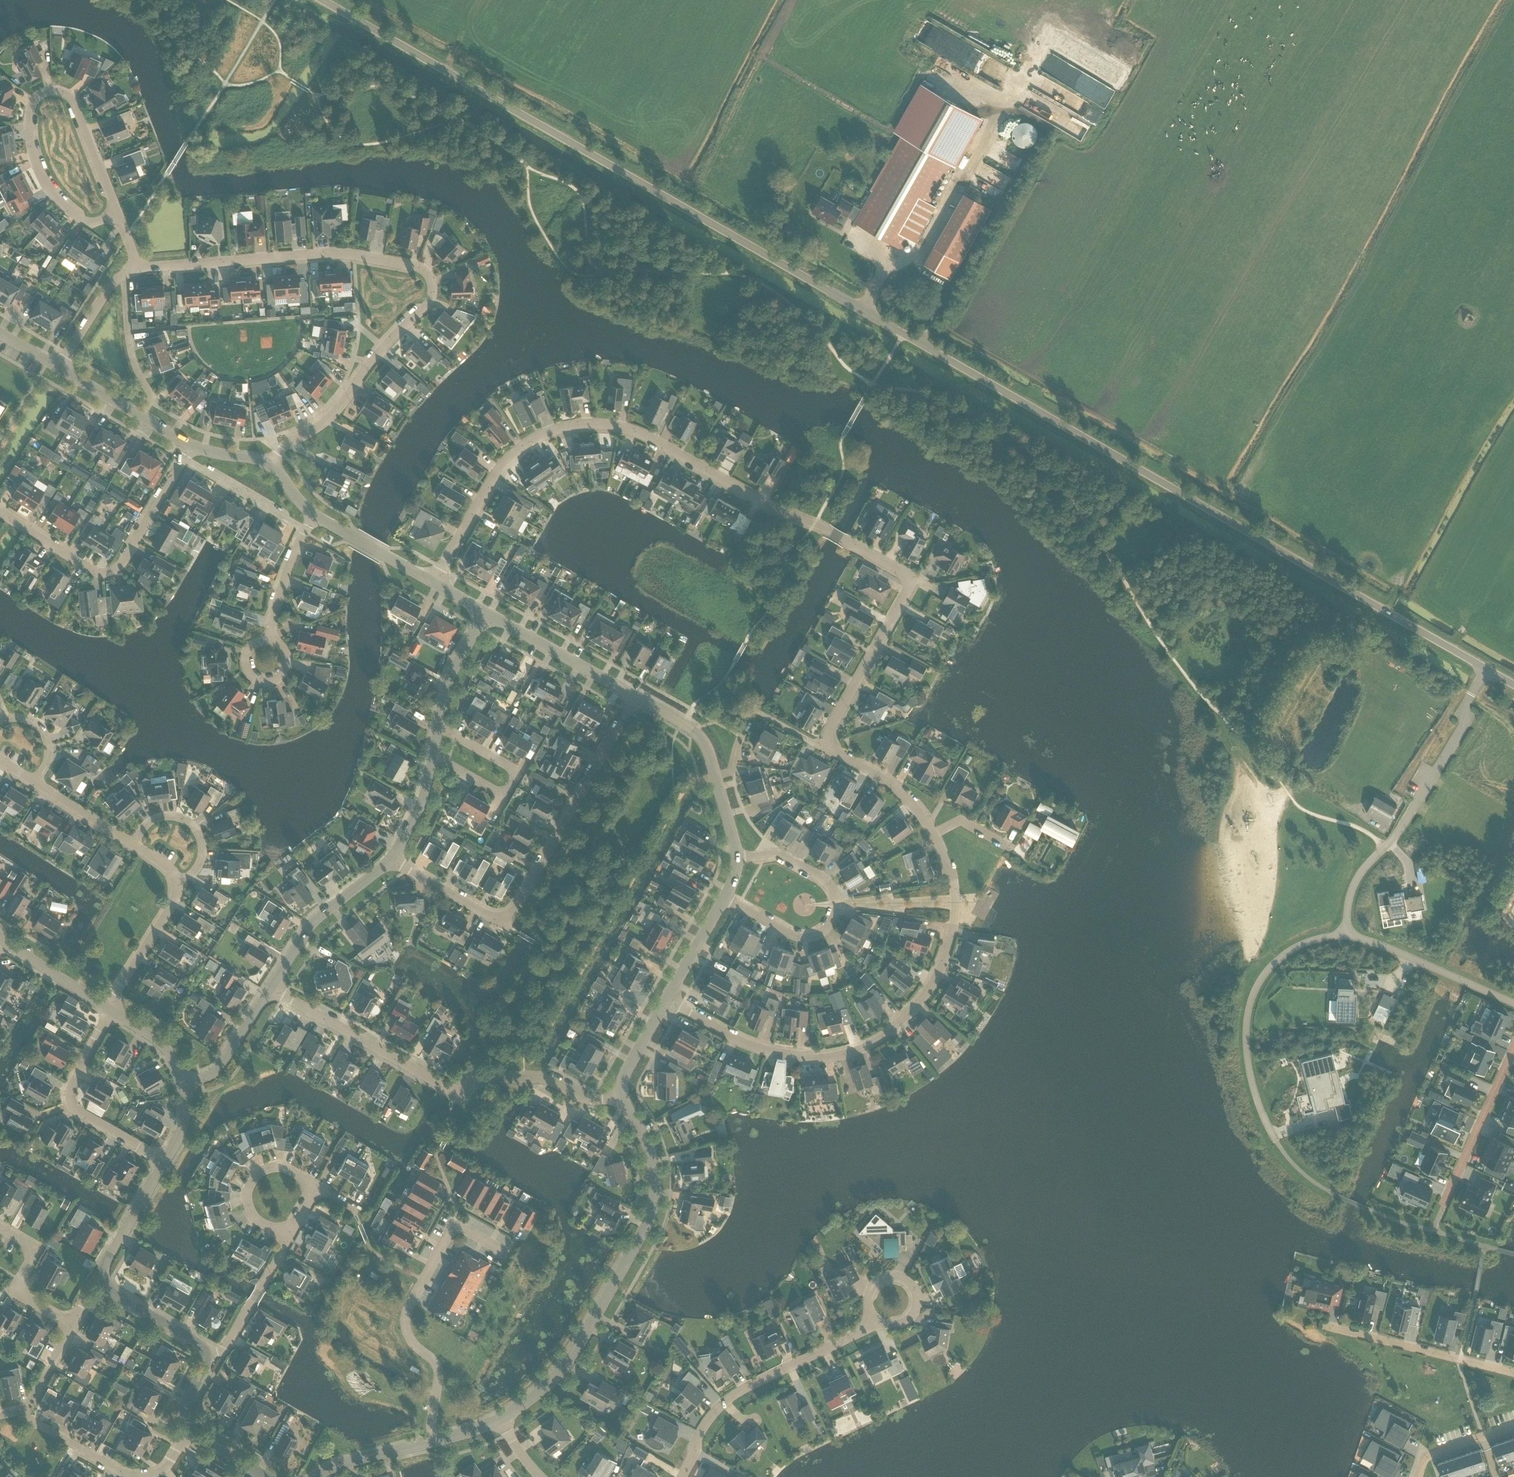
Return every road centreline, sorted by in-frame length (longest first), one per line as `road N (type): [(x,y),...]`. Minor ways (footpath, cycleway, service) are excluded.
road 1 (unclassified): [(1486,669),(322,0)]
road 2 (residential): [(268,464),(330,416),(422,312),(432,294),(429,277),(412,264),(345,252),(138,268)]
road 3 (residential): [(433,582),(510,457),(572,425),(647,435),(831,531)]
road 4 (residential): [(935,834),(905,798),(822,747),(909,586),(902,571),(831,531)]
road 5 (residential): [(624,1096),(587,1099),(555,1083),(513,1079),(477,1079),(454,1093),(270,987)]
road 6 (residential): [(667,999),(739,1042),(779,1054),(857,1050),(920,1004),(951,943),(955,906)]
road 7 (residential): [(391,860),(493,918),(511,912),(635,697)]
road 8 (residential): [(499,1418),(541,1392),(572,1357),(653,1205),(651,1160),(624,1096)]
road 9 (residential): [(118,214),(74,101),(43,93),(29,115),(40,173),(70,211),(101,220)]
road 10 (residential): [(507,1253),(456,1224),(407,1310),(409,1336),(438,1369),(435,1442)]
road 11 (residential): [(1275,1141),(1250,1069),(1253,993),(1287,953),(1346,936)]
road 12 (residential): [(183,459),(108,576),(0,514)]
road 13 (residential): [(683,1476),(719,1409),(879,1325)]
road 14 (residential): [(160,1163),(69,1112),(107,1010)]
road 15 (residential): [(438,725),(517,771),(503,794),(433,754)]
road 16 (residential): [(1513,1373),(1323,1325)]
road 17 (residential): [(1471,694),(1460,713),(1468,718),(1386,847)]
road 18 (residential): [(1346,936),(1513,1003)]
road 19 (residential): [(270,987),(310,924),(391,860)]
road 20 (residential): [(635,697),(485,611)]
road 21 (residential): [(1444,1203),(1513,1049)]
road 22 (residential): [(72,1325),(13,1292),(36,1248),(0,1229)]
road 23 (residential): [(141,417),(151,397),(131,350),(123,274)]
road 24 (residential): [(283,1243),(246,1216),(251,1184),(278,1173),(317,1186)]
road 25 (residential): [(107,1010),(176,883)]
road 26 (residential): [(305,531),(183,459)]
road 27 (residential): [(104,1288),(103,1260),(160,1163)]
road 28 (residential): [(181,1088),(215,1071),(270,987)]
road 29 (residential): [(834,909),(820,937),(804,940),(724,898)]
road 30 (residential): [(176,883),(199,860),(192,826),(156,822),(133,845)]
road 31 (residential): [(433,582),(316,515)]
road 32 (residential): [(214,1352),(104,1288)]
road 33 (residential): [(0,942),(107,1010)]
road 34 (residential): [(438,725),(453,670),(485,611)]
road 35 (residential): [(736,858),(771,857),(830,888),(834,909)]
road 36 (residential): [(955,906),(834,909)]

